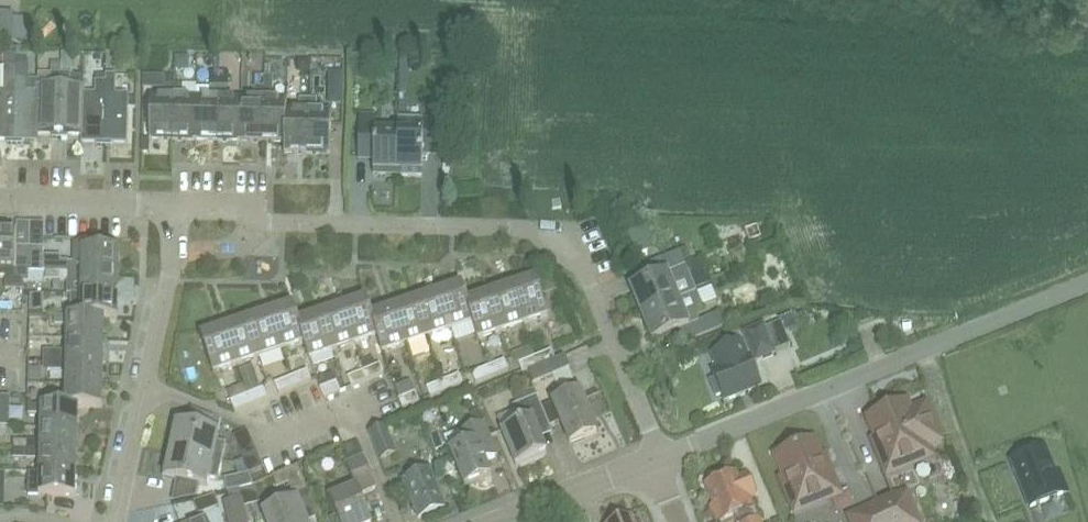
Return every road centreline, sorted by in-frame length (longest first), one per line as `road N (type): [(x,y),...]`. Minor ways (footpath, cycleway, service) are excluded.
road 1 (residential): [(169,203),(276,221),(544,224),(576,259),(654,459)]
road 2 (unclassified): [(654,459),(1087,282)]
road 3 (residential): [(374,402),(274,437),(140,386)]
road 4 (residential): [(140,386),(169,203)]
road 5 (residential): [(491,521),(654,459)]
road 6 (residential): [(0,197),(169,203)]
road 7 (residential): [(112,521),(140,386)]

